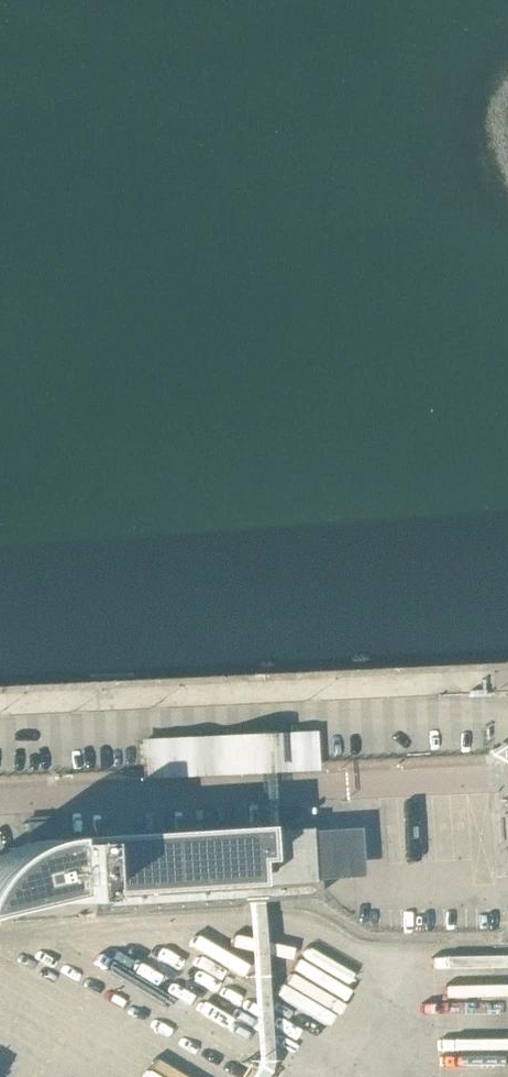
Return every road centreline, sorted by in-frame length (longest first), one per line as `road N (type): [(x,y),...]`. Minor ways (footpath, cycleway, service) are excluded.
road 1 (residential): [(0,801),(507,780)]

